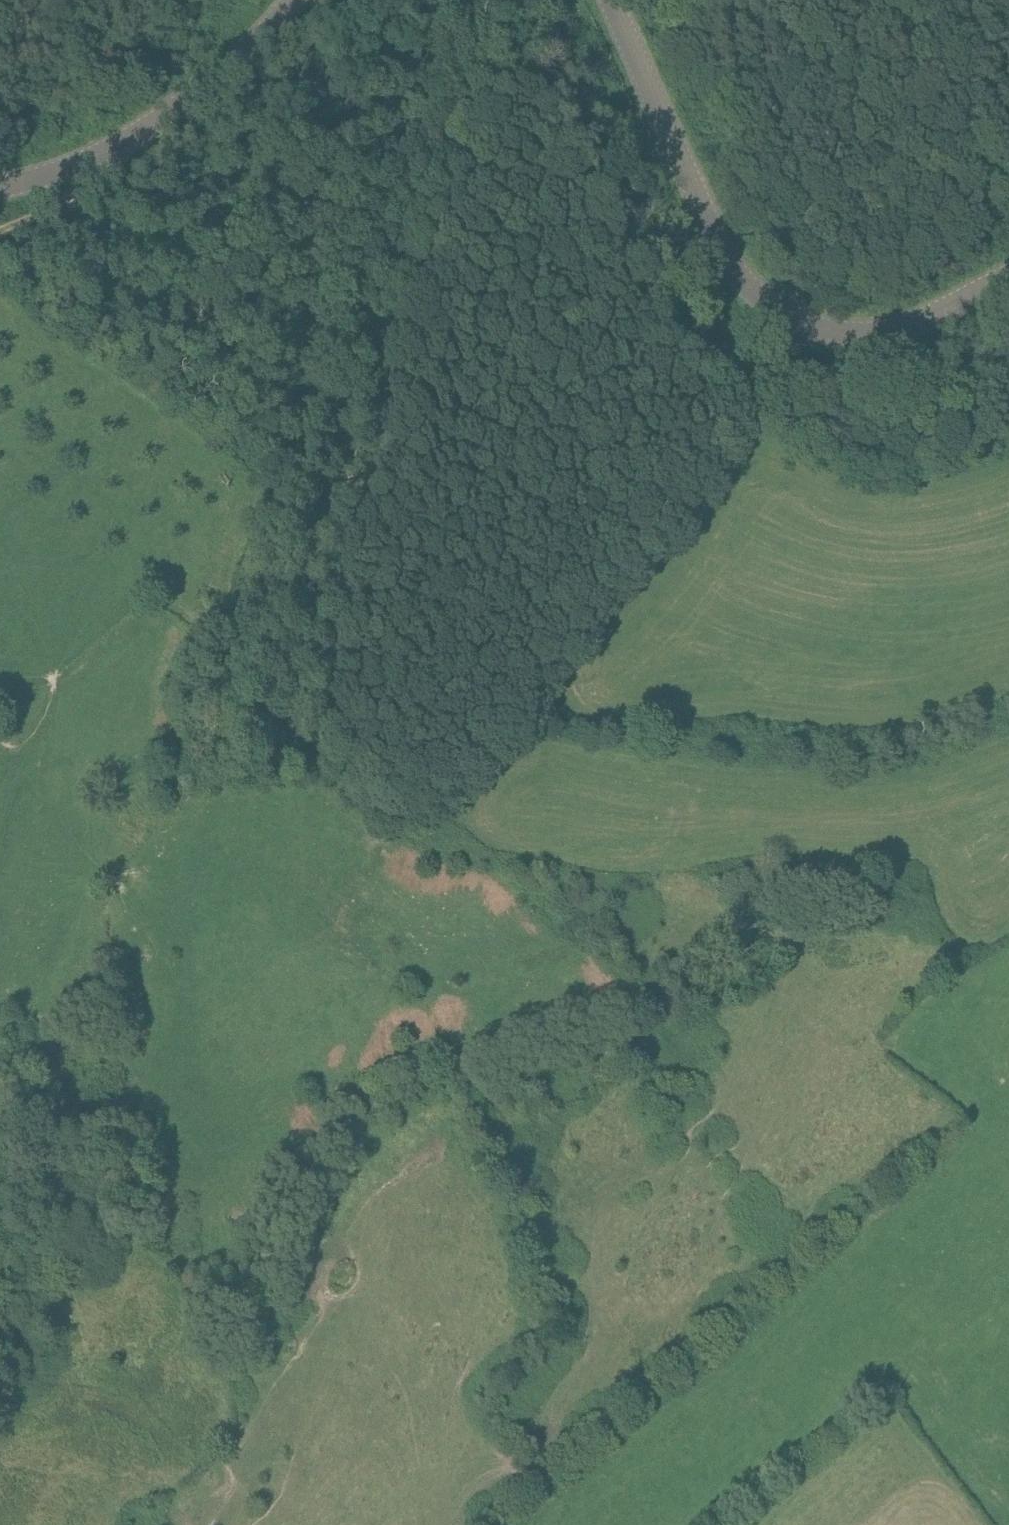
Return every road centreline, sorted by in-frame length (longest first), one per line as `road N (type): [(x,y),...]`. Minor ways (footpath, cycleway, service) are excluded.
road 1 (tertiary): [(1008,276),(896,328),(834,330),(779,312),(750,289),(719,244),(608,0)]
road 2 (tertiary): [(291,0),(222,71),(124,143),(0,187)]
road 3 (track): [(866,331),(927,383),(1008,418)]
road 4 (track): [(0,231),(92,180),(124,143)]

